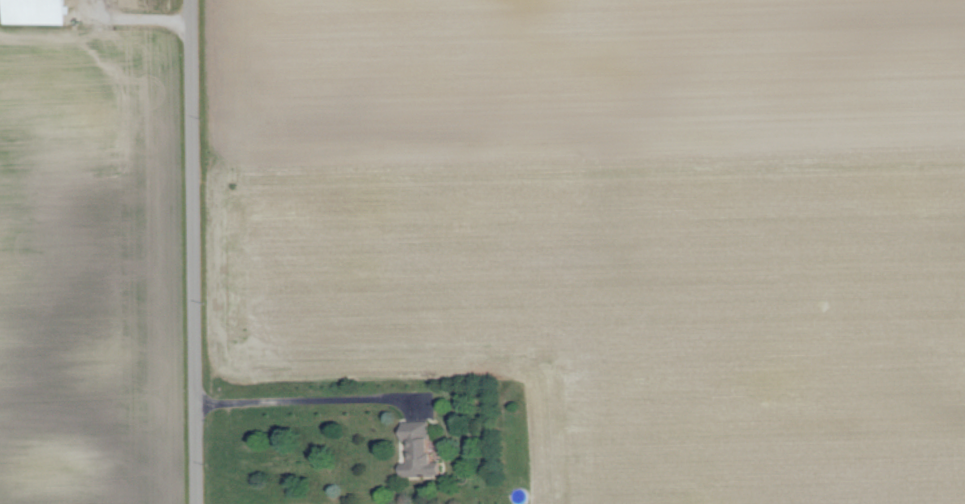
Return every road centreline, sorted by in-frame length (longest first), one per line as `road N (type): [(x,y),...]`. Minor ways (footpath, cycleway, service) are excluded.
road 1 (residential): [(196,503),(189,0)]

